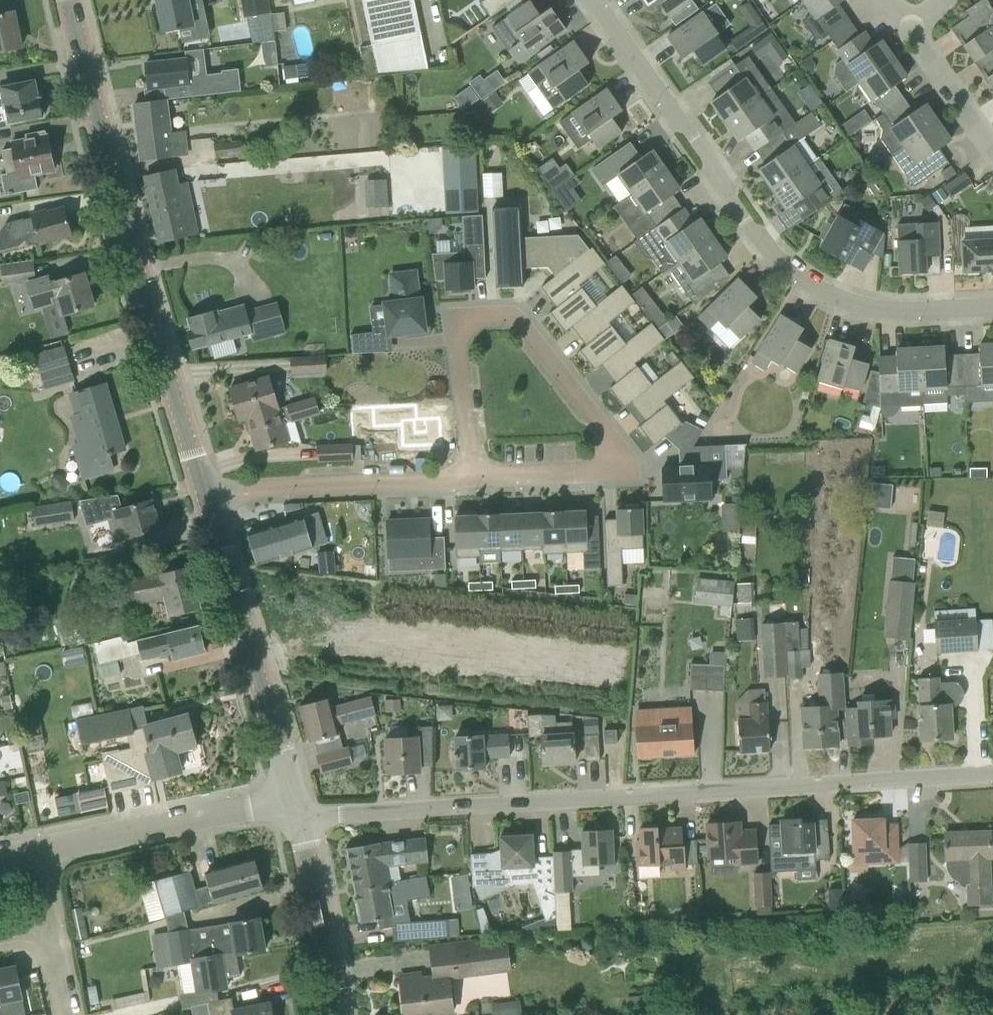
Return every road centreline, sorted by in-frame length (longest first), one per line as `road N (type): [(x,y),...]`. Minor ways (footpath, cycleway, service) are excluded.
road 1 (unclassified): [(992,778),(906,770),(299,817)]
road 2 (residential): [(992,308),(851,305),(784,266),(757,240),(594,0)]
road 3 (tertiary): [(206,501),(67,0)]
road 4 (residential): [(475,478),(460,320),(514,314),(613,438),(612,459),(598,471)]
road 5 (tertiary): [(294,799),(206,501)]
road 6 (residential): [(475,478),(264,487),(206,501)]
road 7 (residential): [(35,854),(294,799)]
road 8 (tertiary): [(336,1014),(299,817)]
road 9 (residential): [(992,151),(909,29)]
road 10 (residential): [(598,471),(475,478)]

